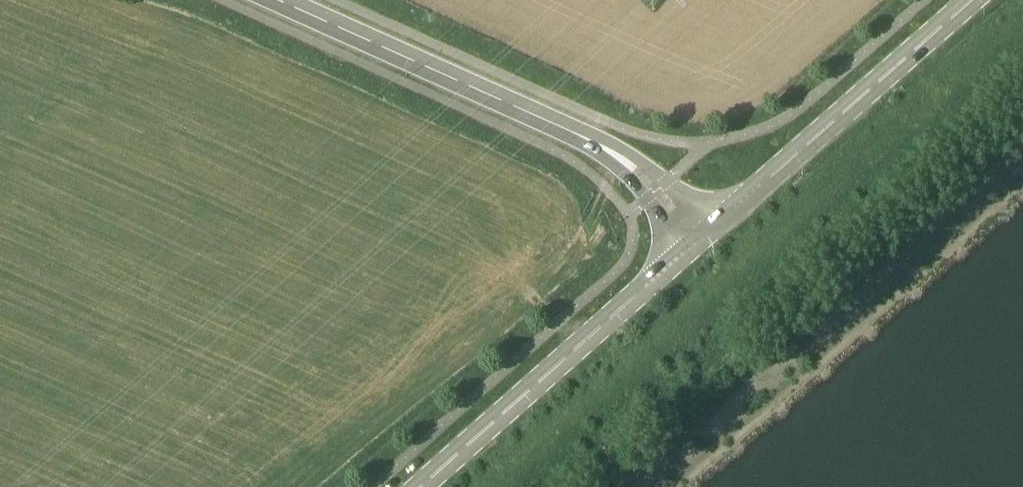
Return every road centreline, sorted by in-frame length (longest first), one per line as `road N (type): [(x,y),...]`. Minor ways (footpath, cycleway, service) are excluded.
road 1 (secondary): [(707,234),(659,189),(584,137),(279,0)]
road 2 (secondary): [(423,486),(707,234)]
road 3 (secondary): [(707,234),(972,0)]

